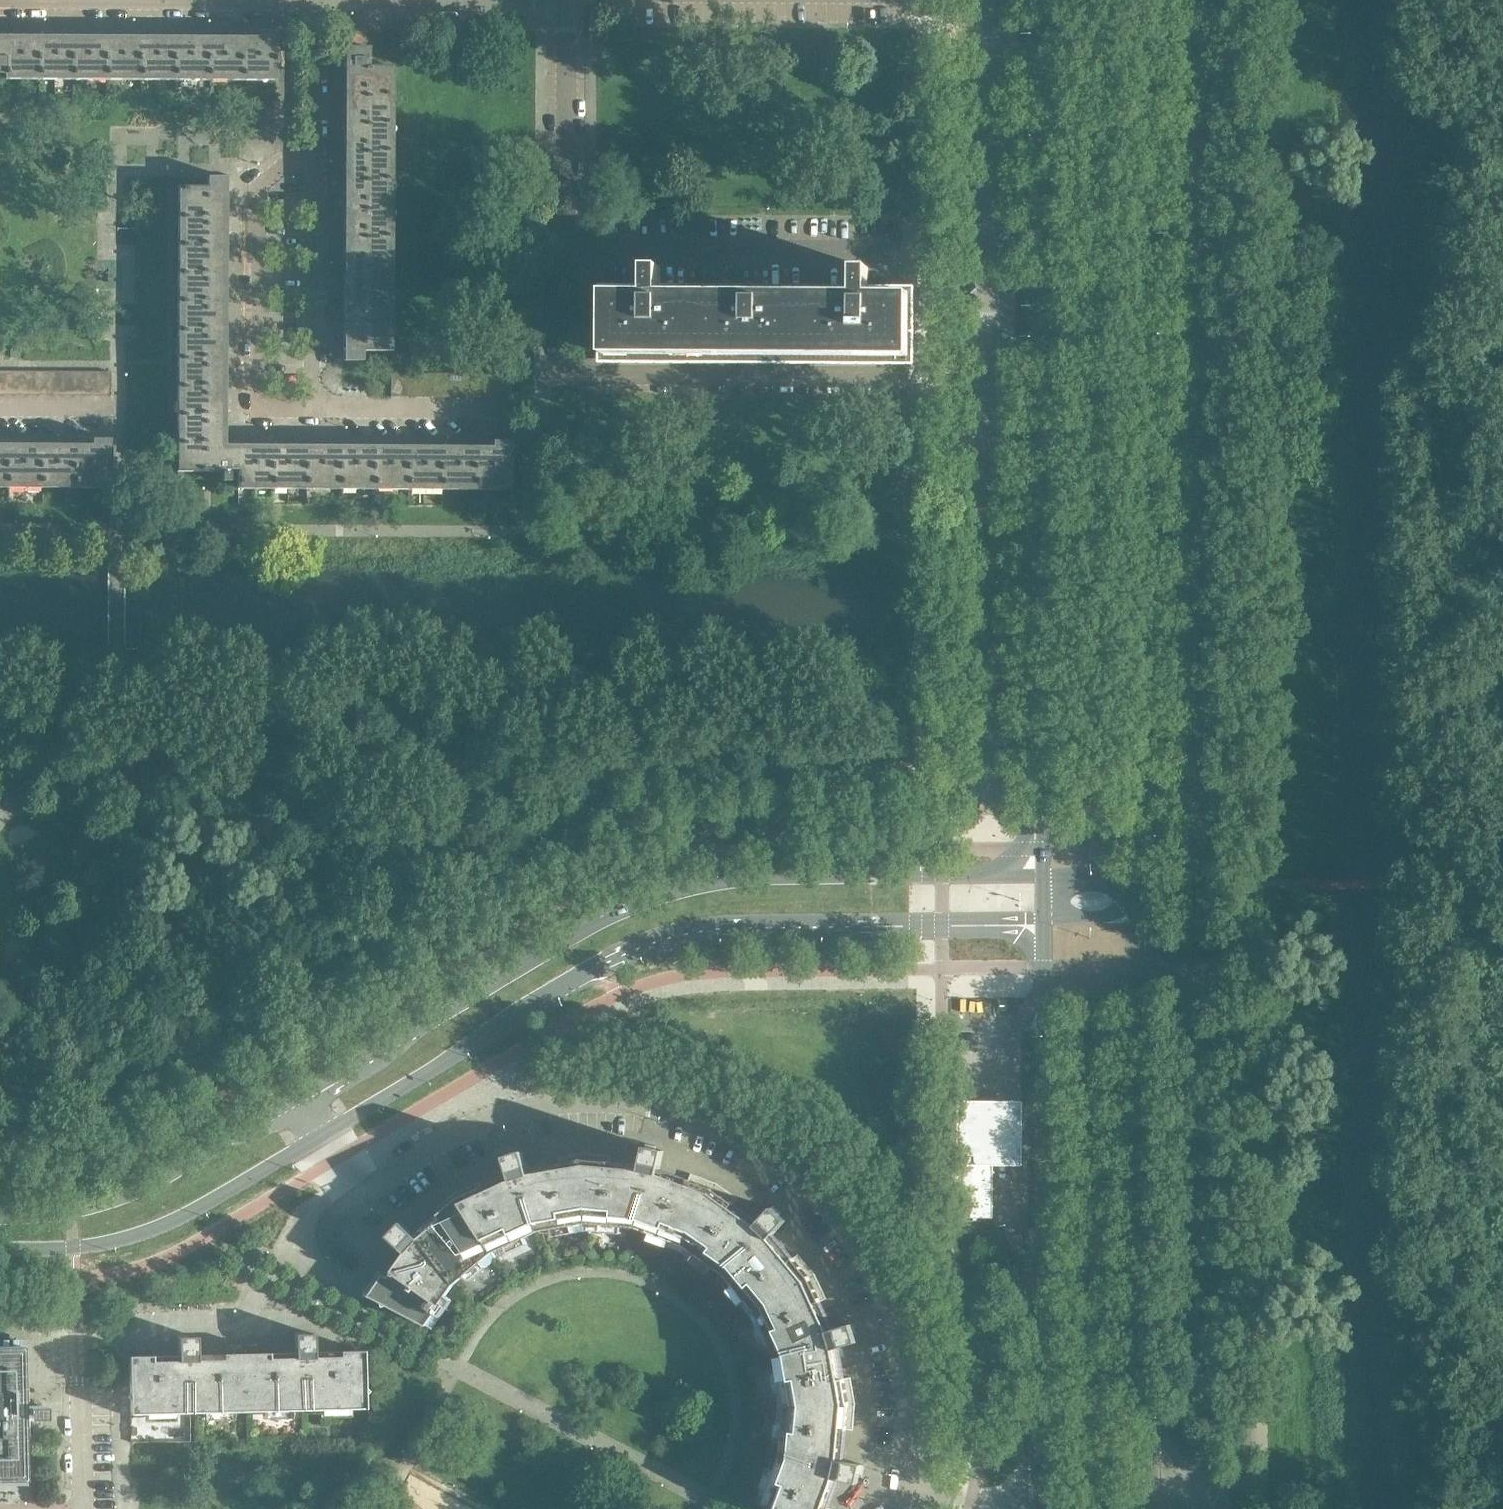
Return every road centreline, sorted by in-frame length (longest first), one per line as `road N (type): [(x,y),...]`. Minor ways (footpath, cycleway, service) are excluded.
road 1 (secondary): [(1146,894),(1150,0)]
road 2 (secondary): [(1046,0),(1044,875)]
road 3 (secondary): [(1044,875),(767,880),(674,895),(619,918),(300,1100)]
road 4 (secondary): [(320,1136),(578,980),(669,939),(758,927),(1011,926),(1044,919)]
road 5 (tertiary): [(1150,1508),(1146,894)]
road 6 (tertiary): [(1044,919),(1044,1508)]
road 7 (residential): [(362,1198),(435,1147),(491,1123),(575,1103),(667,1112),(714,1127),(830,1211)]
road 8 (residential): [(911,377),(567,375),(566,251)]
road 9 (residential): [(1004,1508),(907,1488),(900,1352),(885,1302),(830,1211)]
road 10 (residential): [(312,144),(256,192),(258,410),(315,410)]
road 11 (secondary): [(0,1252),(77,1251),(134,1239),(192,1214),(320,1136)]
road 12 (residential): [(566,251),(897,254)]
road 13 (secondary): [(300,1100),(127,1199),(76,1214),(0,1220)]
road 14 (residential): [(313,1),(0,0)]
road 15 (residential): [(315,410),(312,144)]
road 16 (residential): [(566,251),(568,0)]
road 17 (residential): [(315,410),(507,412)]
road 18 (residential): [(495,0),(313,1)]
road 19 (residential): [(312,144),(313,1)]
road 20 (residential): [(85,1508),(79,1384)]

